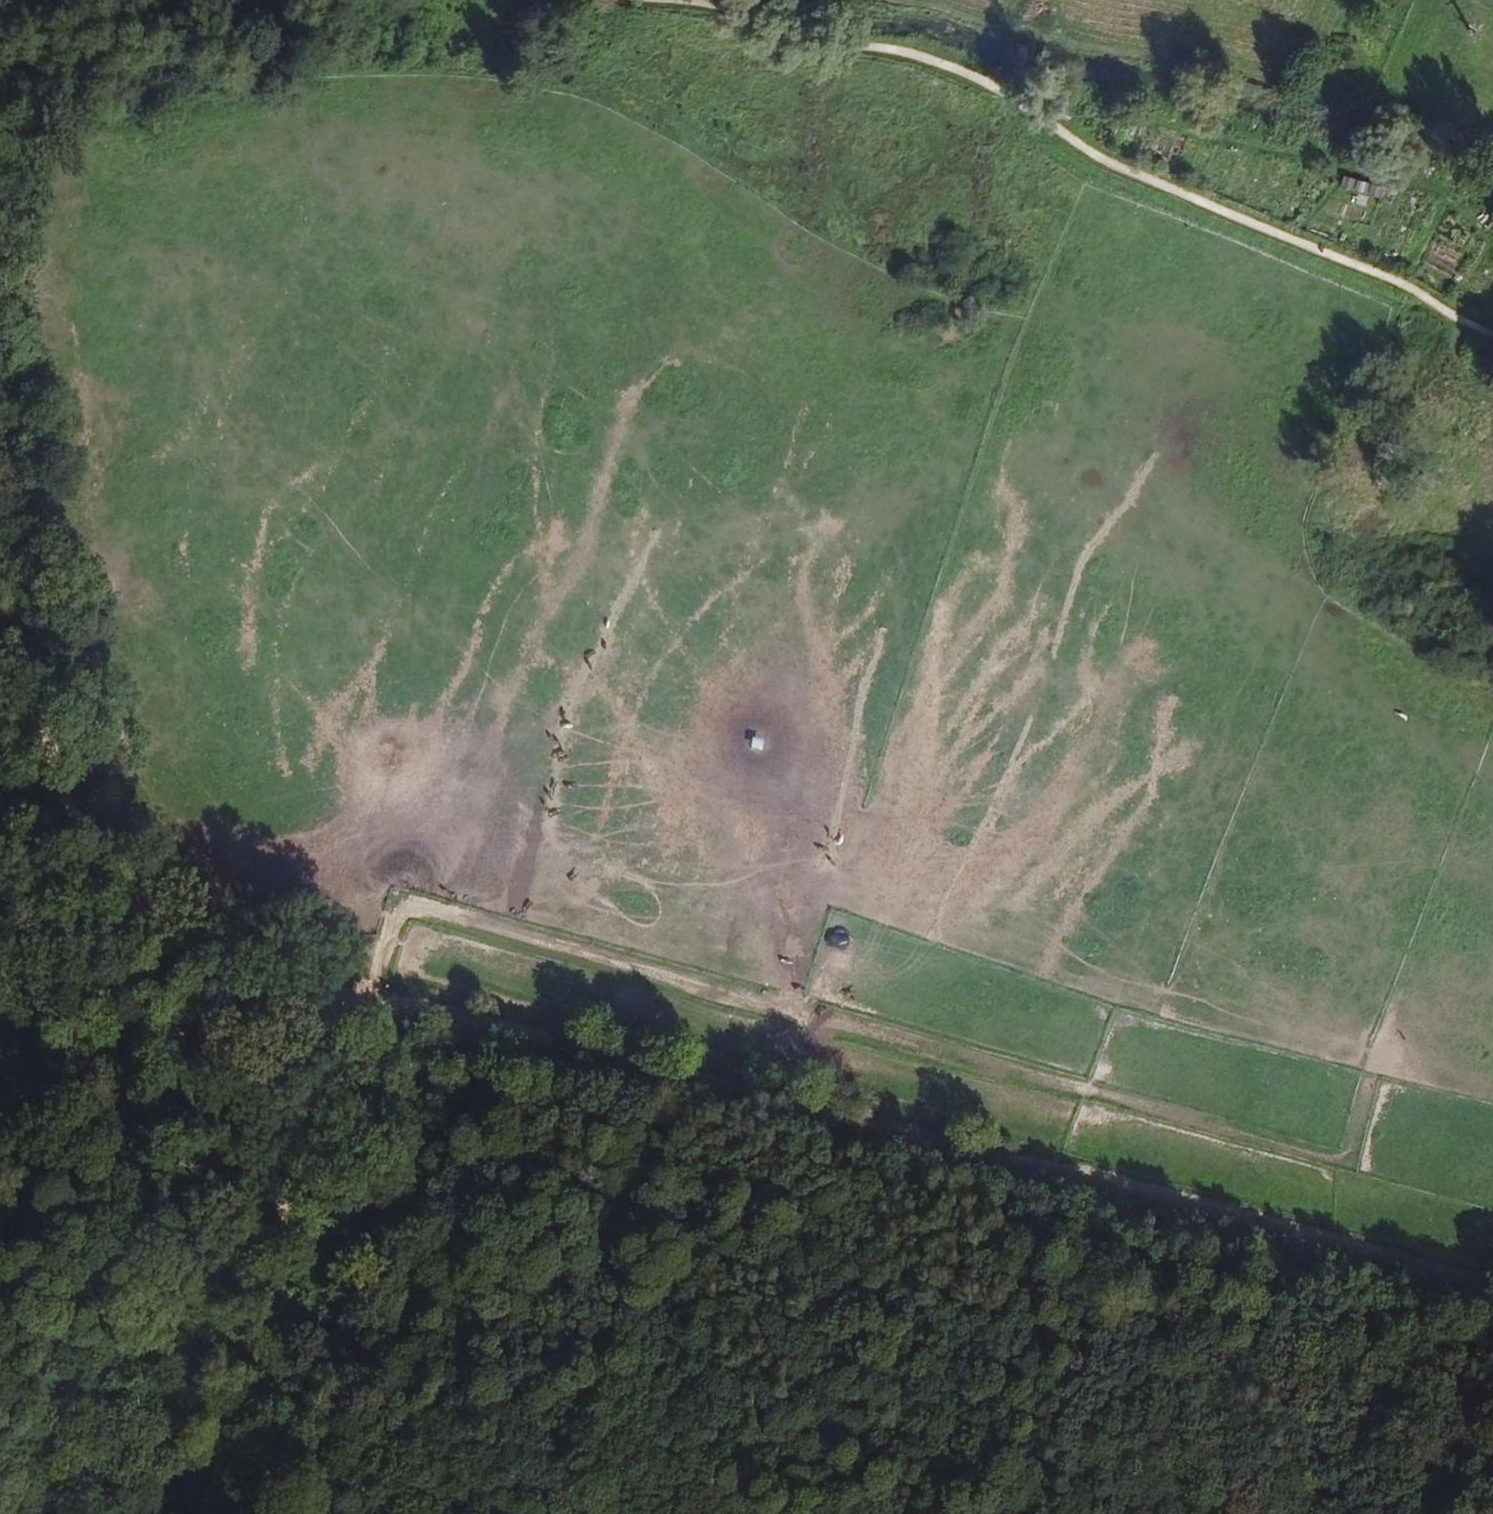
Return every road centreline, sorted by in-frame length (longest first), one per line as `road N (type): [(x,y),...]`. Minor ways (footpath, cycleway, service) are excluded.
road 1 (track): [(1492,1287),(365,993)]
road 2 (track): [(365,993),(194,951),(75,795),(17,464),(0,448)]
road 3 (track): [(229,1513),(365,993)]

